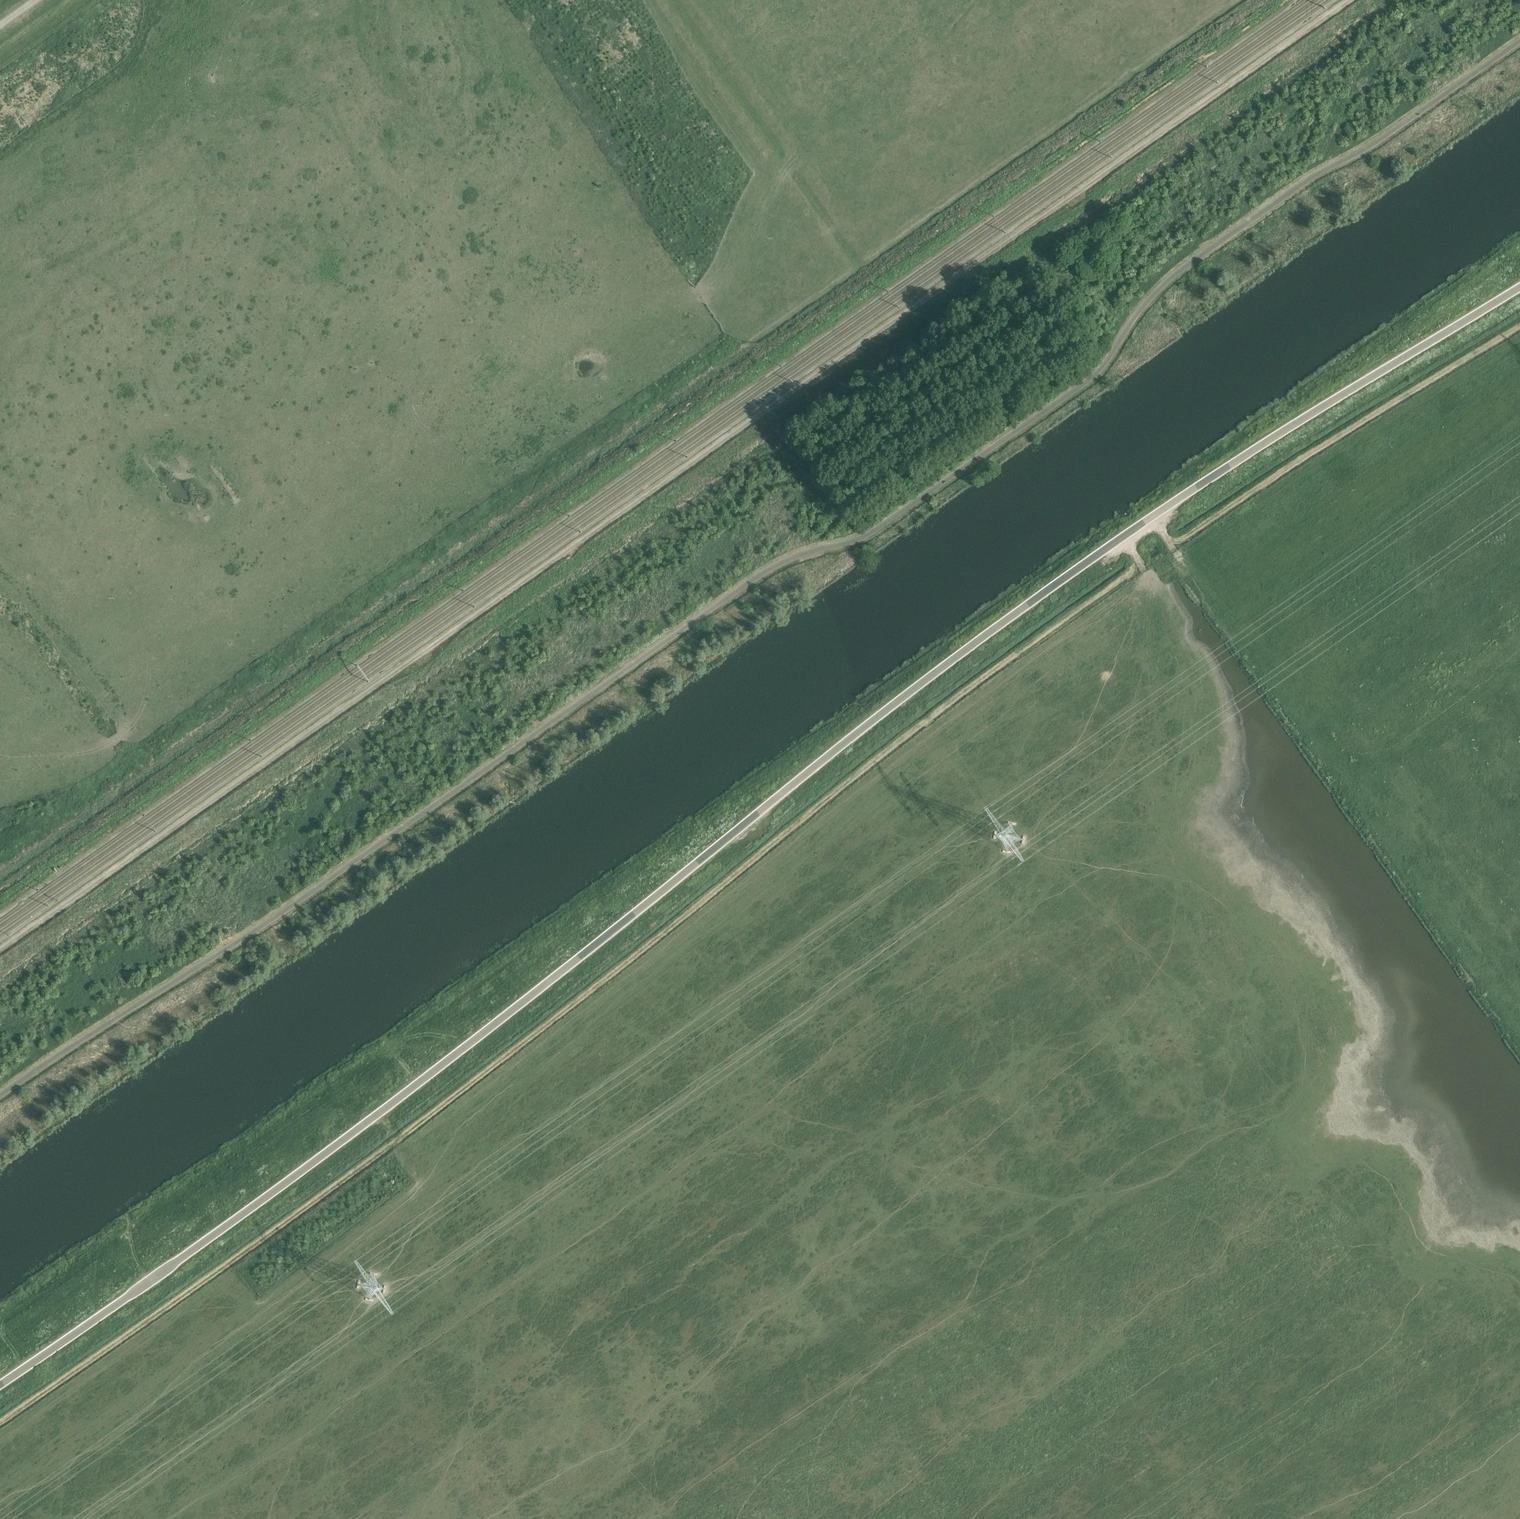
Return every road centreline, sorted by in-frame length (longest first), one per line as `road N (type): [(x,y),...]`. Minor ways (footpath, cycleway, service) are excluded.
road 1 (tertiary): [(0,1389),(336,1148),(921,688),(1201,488),(1519,286)]
road 2 (track): [(0,951),(1354,0)]

